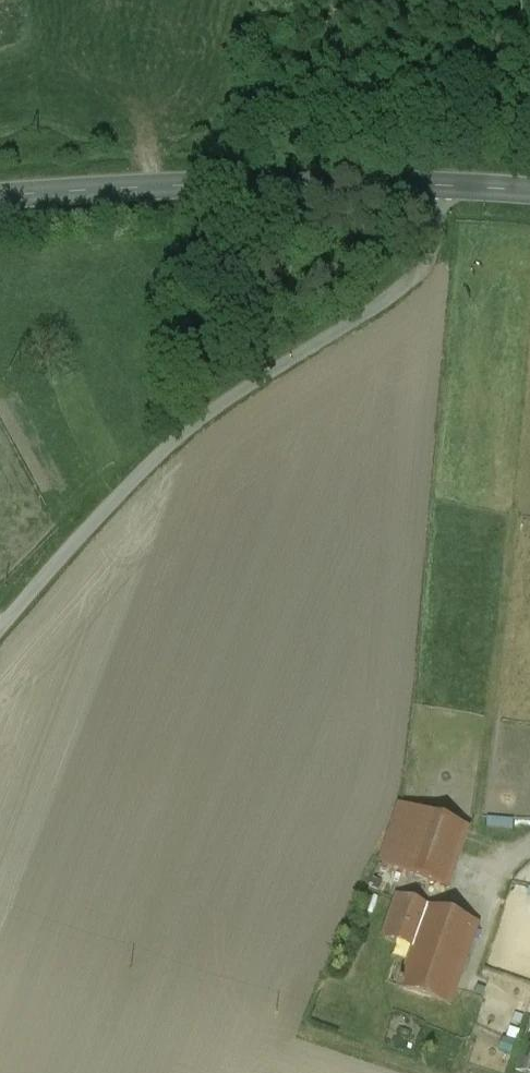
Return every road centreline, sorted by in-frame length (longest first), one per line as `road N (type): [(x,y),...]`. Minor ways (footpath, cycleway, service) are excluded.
road 1 (unclassified): [(0,629),(165,450),(414,276),(429,252),(439,186)]
road 2 (tertiary): [(0,197),(292,184),(439,186)]

